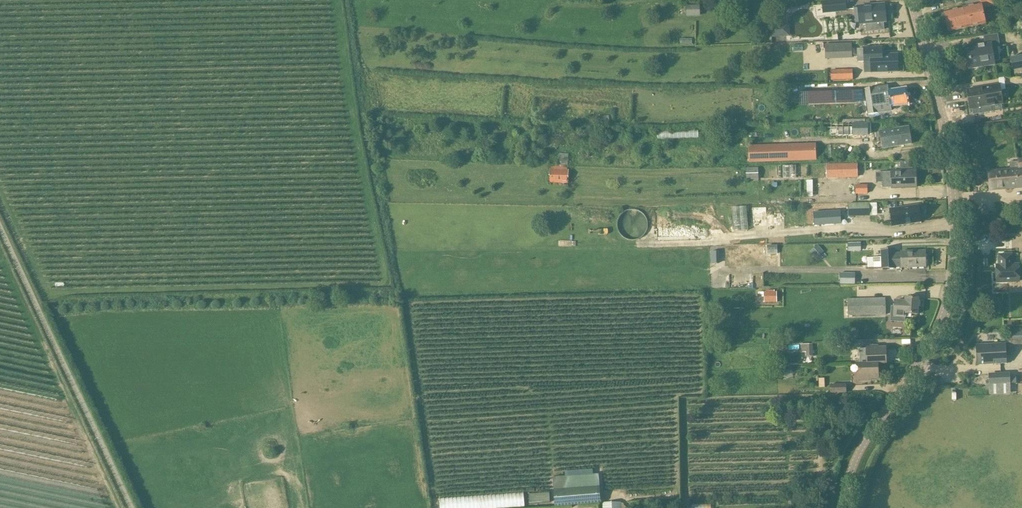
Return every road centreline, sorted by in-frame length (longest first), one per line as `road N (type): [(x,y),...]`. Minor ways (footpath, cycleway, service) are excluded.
road 1 (tertiary): [(843,507),(861,448),(923,356),(952,278),(951,142),(913,0)]
road 2 (unclassified): [(130,507),(0,226)]

